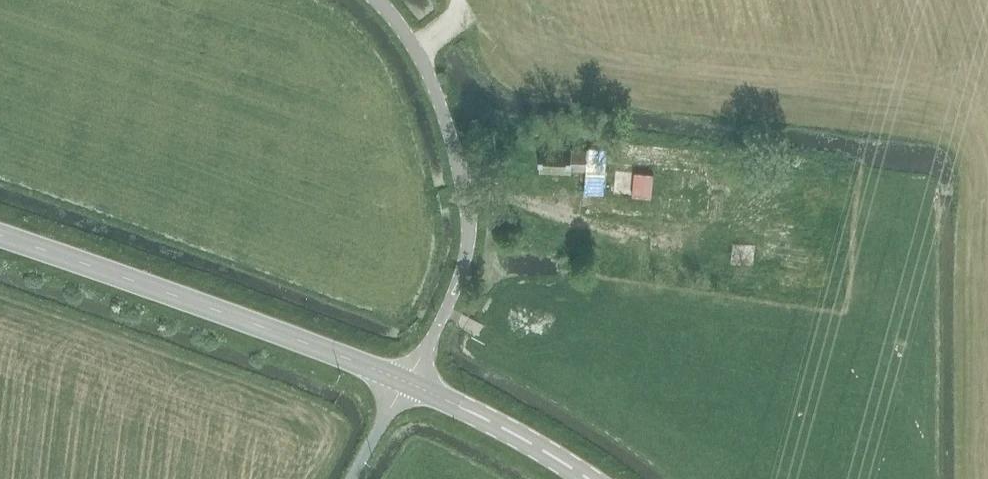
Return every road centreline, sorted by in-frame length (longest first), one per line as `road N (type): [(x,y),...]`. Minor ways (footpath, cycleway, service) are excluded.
road 1 (secondary): [(406,383),(0,236)]
road 2 (unclassified): [(406,383),(464,263),(468,211),(428,73),(377,0)]
road 3 (secondary): [(586,478),(406,383)]

